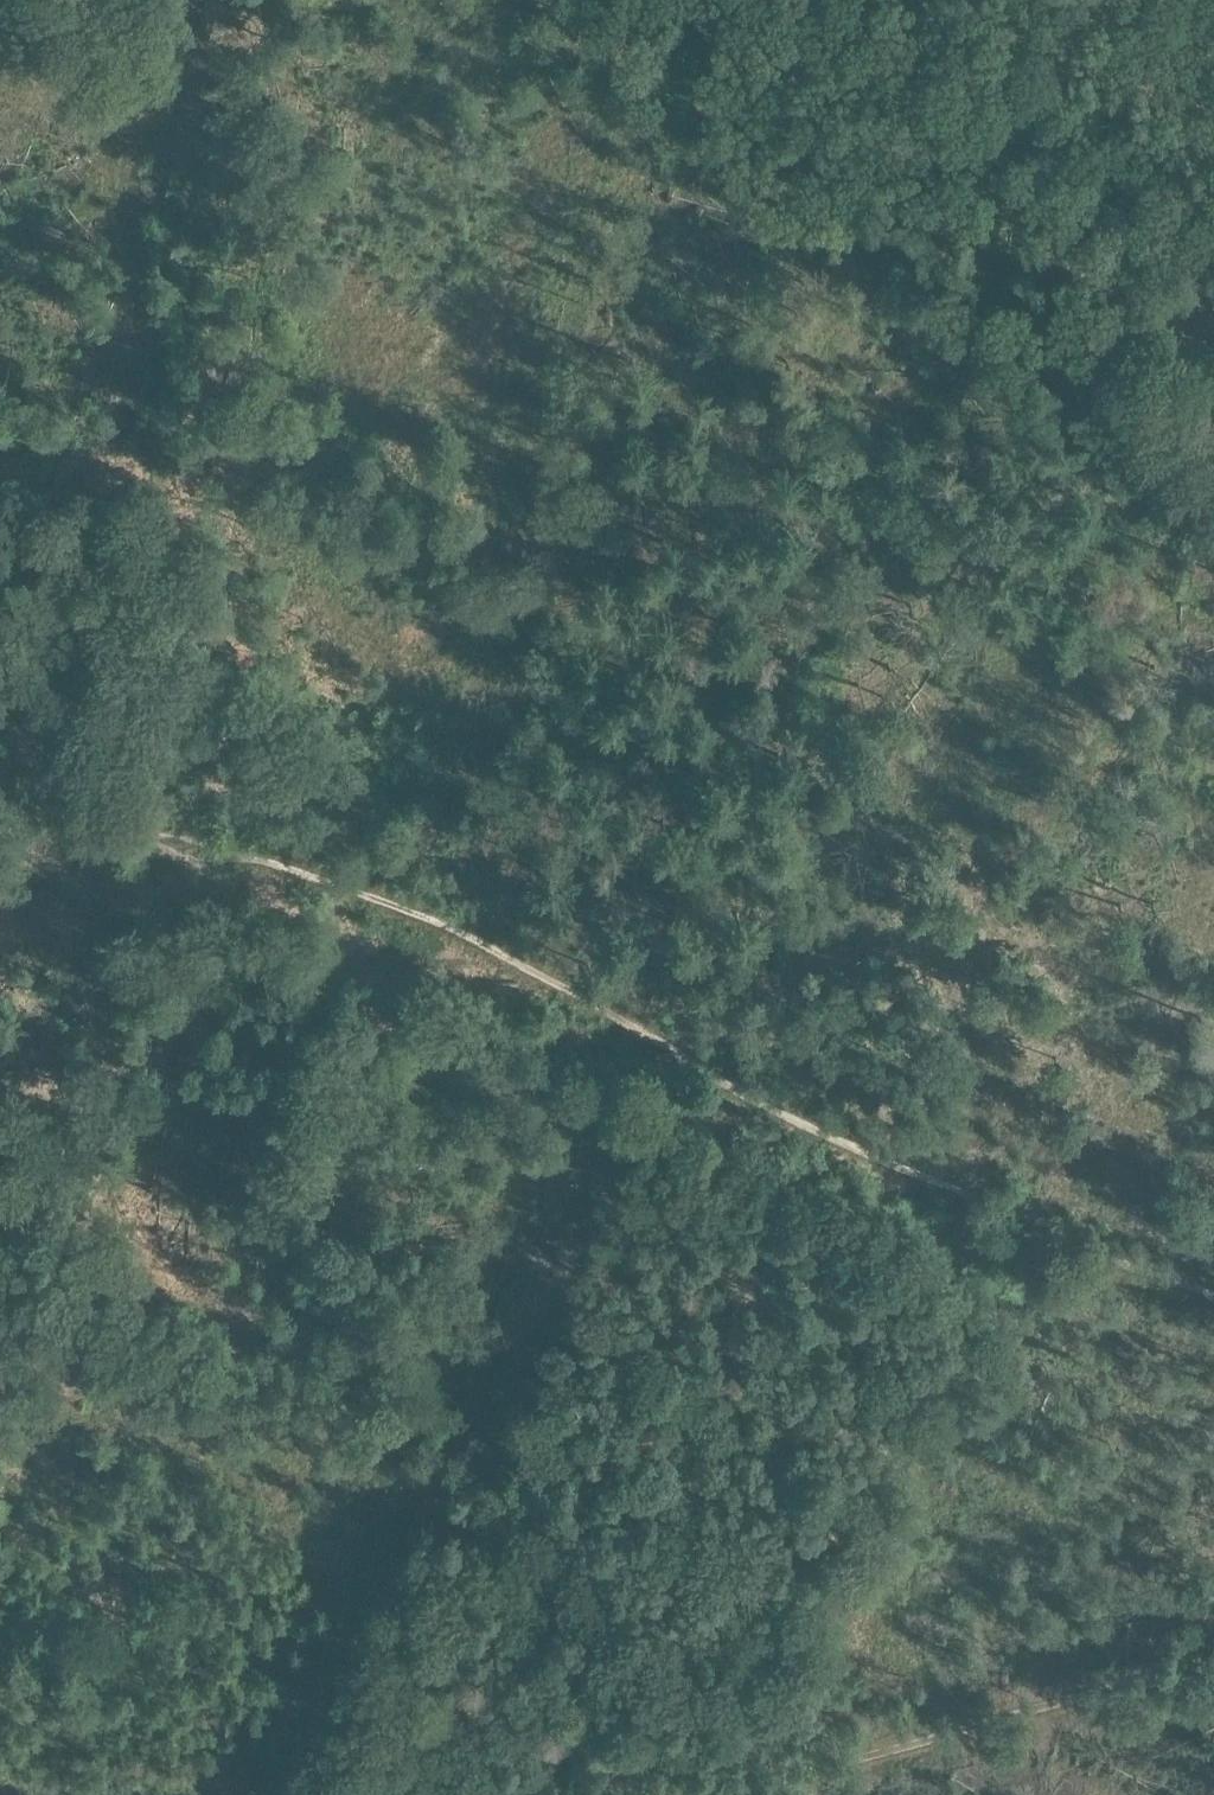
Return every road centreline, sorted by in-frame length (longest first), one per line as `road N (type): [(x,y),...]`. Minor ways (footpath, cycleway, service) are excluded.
road 1 (track): [(1213,1289),(1054,1230),(297,867),(82,815)]
road 2 (track): [(82,815),(74,540),(33,225),(0,79)]
road 3 (track): [(0,1088),(82,815)]

